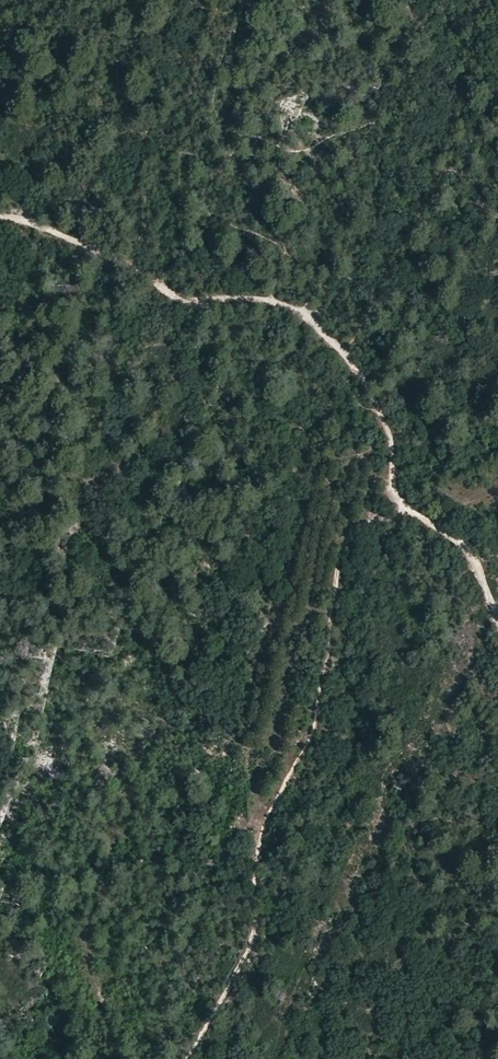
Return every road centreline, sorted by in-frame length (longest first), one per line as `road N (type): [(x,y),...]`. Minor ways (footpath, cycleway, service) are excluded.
road 1 (track): [(497,619),(465,550),(392,493),(378,415),(343,356),(302,315),(273,303),(189,300),(83,245),(0,220)]
road 2 (track): [(407,508),(357,522),(339,560),(316,717),(262,828),(244,949),(184,1058)]

